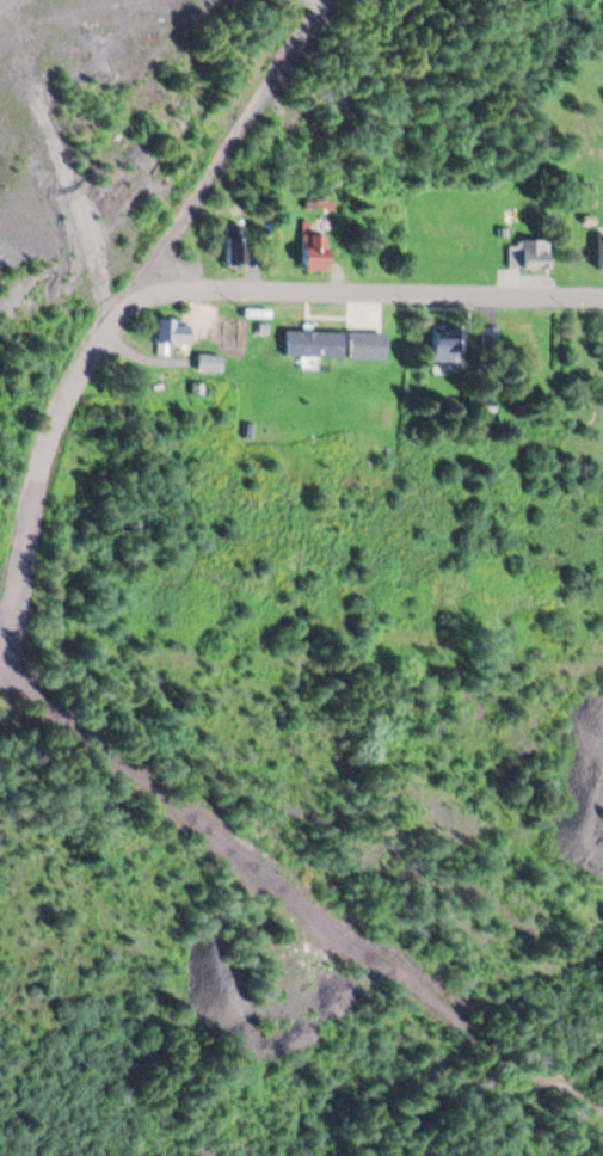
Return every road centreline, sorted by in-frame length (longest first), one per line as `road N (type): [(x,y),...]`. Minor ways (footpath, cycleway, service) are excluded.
road 1 (residential): [(0,644),(33,480),(57,407),(321,0)]
road 2 (residential): [(602,291),(143,284)]

